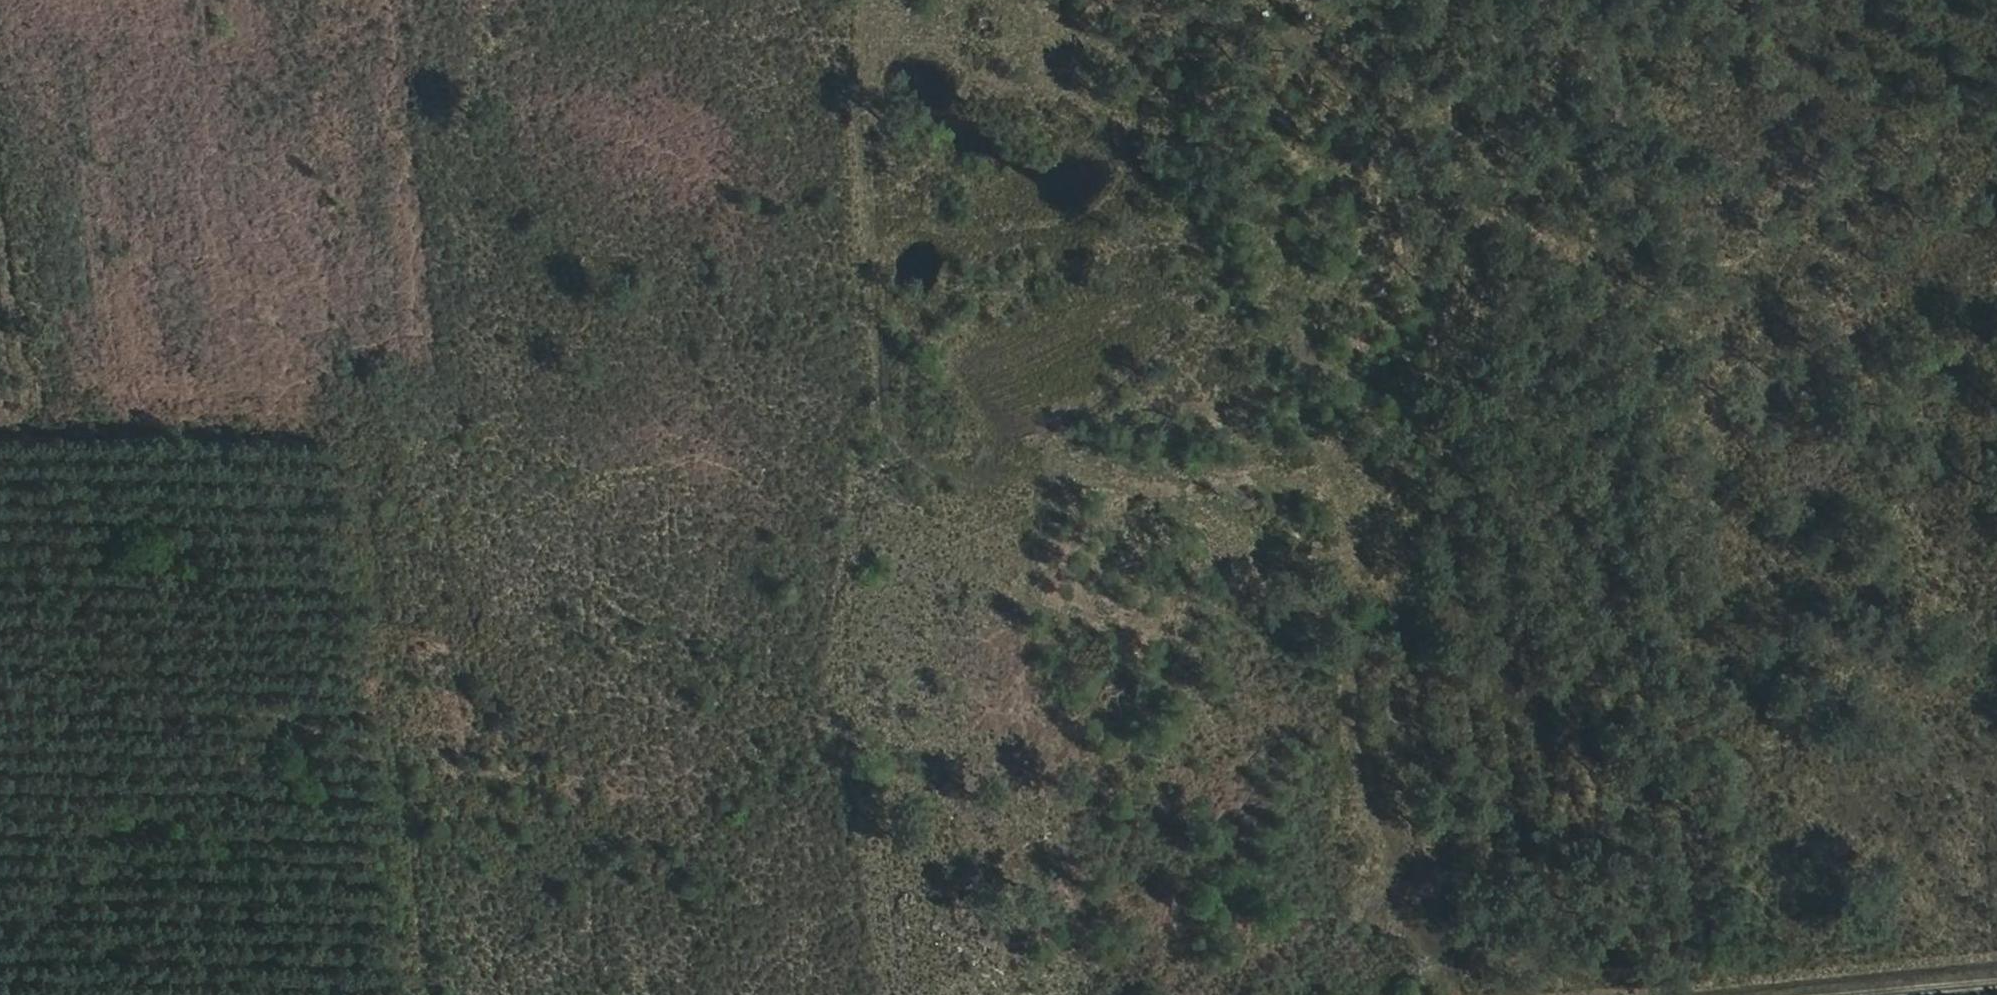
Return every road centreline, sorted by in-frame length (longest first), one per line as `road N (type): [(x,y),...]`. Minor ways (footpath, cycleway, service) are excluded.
road 1 (track): [(1996,979),(1839,994)]

